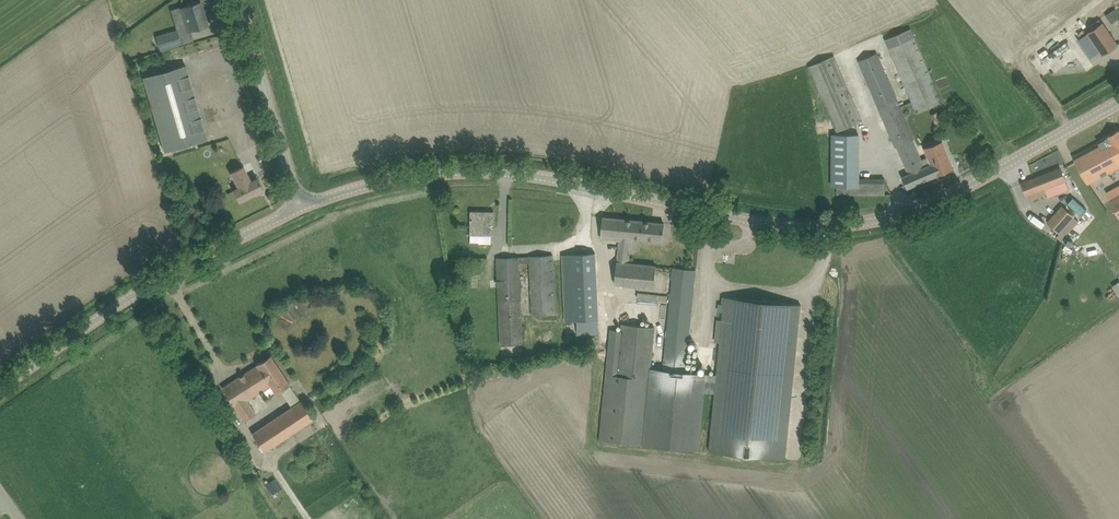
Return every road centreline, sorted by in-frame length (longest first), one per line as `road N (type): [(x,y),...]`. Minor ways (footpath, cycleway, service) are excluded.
road 1 (tertiary): [(301,205),(422,176),(510,173),(773,225),(843,224),(958,189),(1118,102)]
road 2 (tertiary): [(0,388),(145,288),(301,205)]
road 3 (unclassified): [(301,205),(240,0)]

